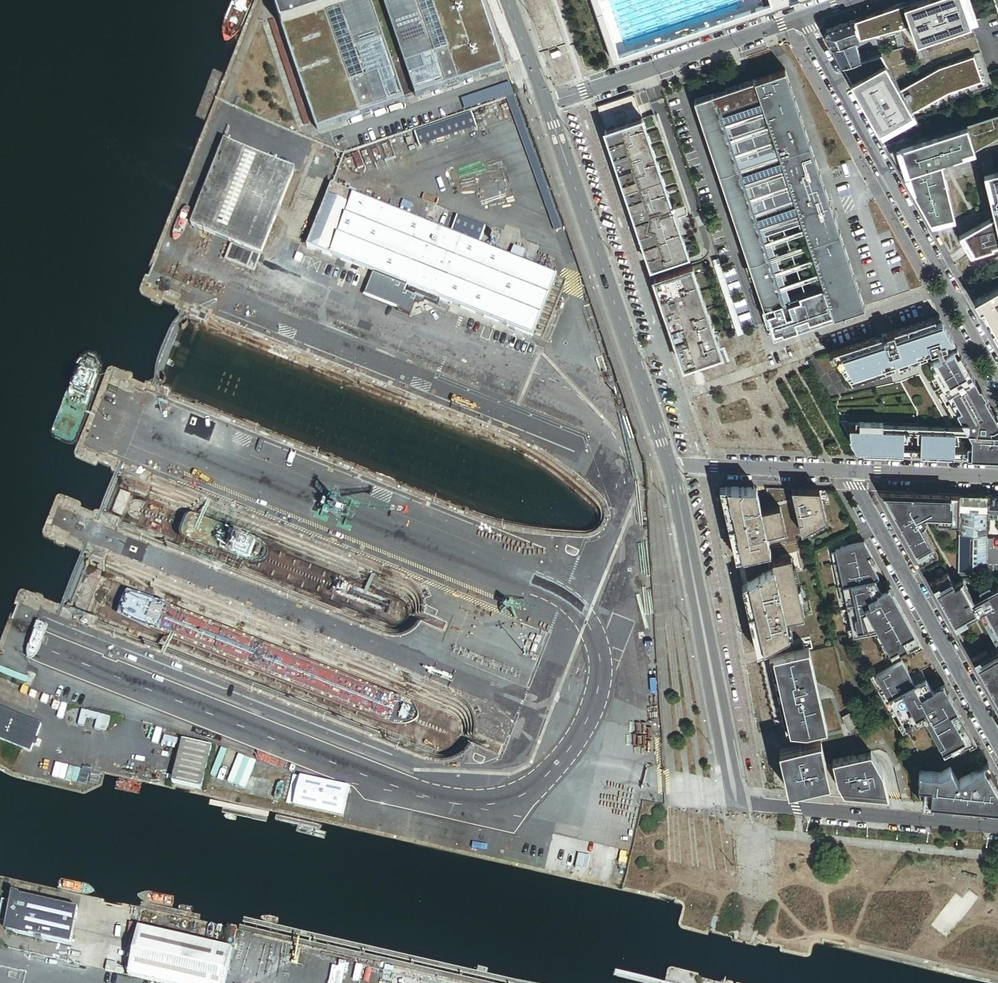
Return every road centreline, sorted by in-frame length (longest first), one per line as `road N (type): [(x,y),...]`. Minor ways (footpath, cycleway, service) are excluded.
road 1 (residential): [(997,829),(736,801),(670,467)]
road 2 (residential): [(802,19),(997,378)]
road 3 (residential): [(670,467),(546,102)]
road 4 (residential): [(850,472),(997,740)]
road 5 (residential): [(546,102),(802,19)]
road 6 (residential): [(670,467),(850,472)]
road 7 (residential): [(850,472),(997,476)]

